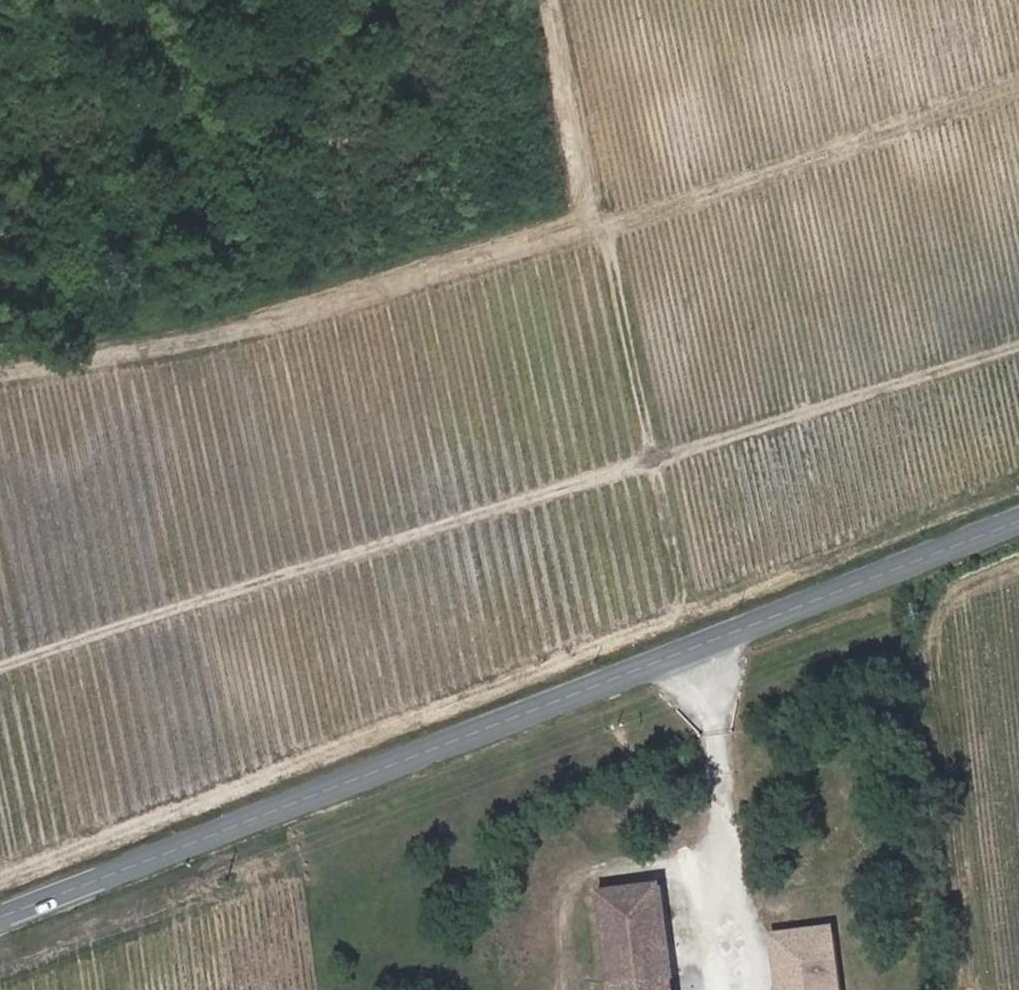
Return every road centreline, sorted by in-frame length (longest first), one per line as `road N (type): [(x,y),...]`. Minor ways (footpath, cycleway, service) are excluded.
road 1 (tertiary): [(0,920),(1018,525)]
road 2 (track): [(1018,563),(972,580),(934,622),(970,989)]

